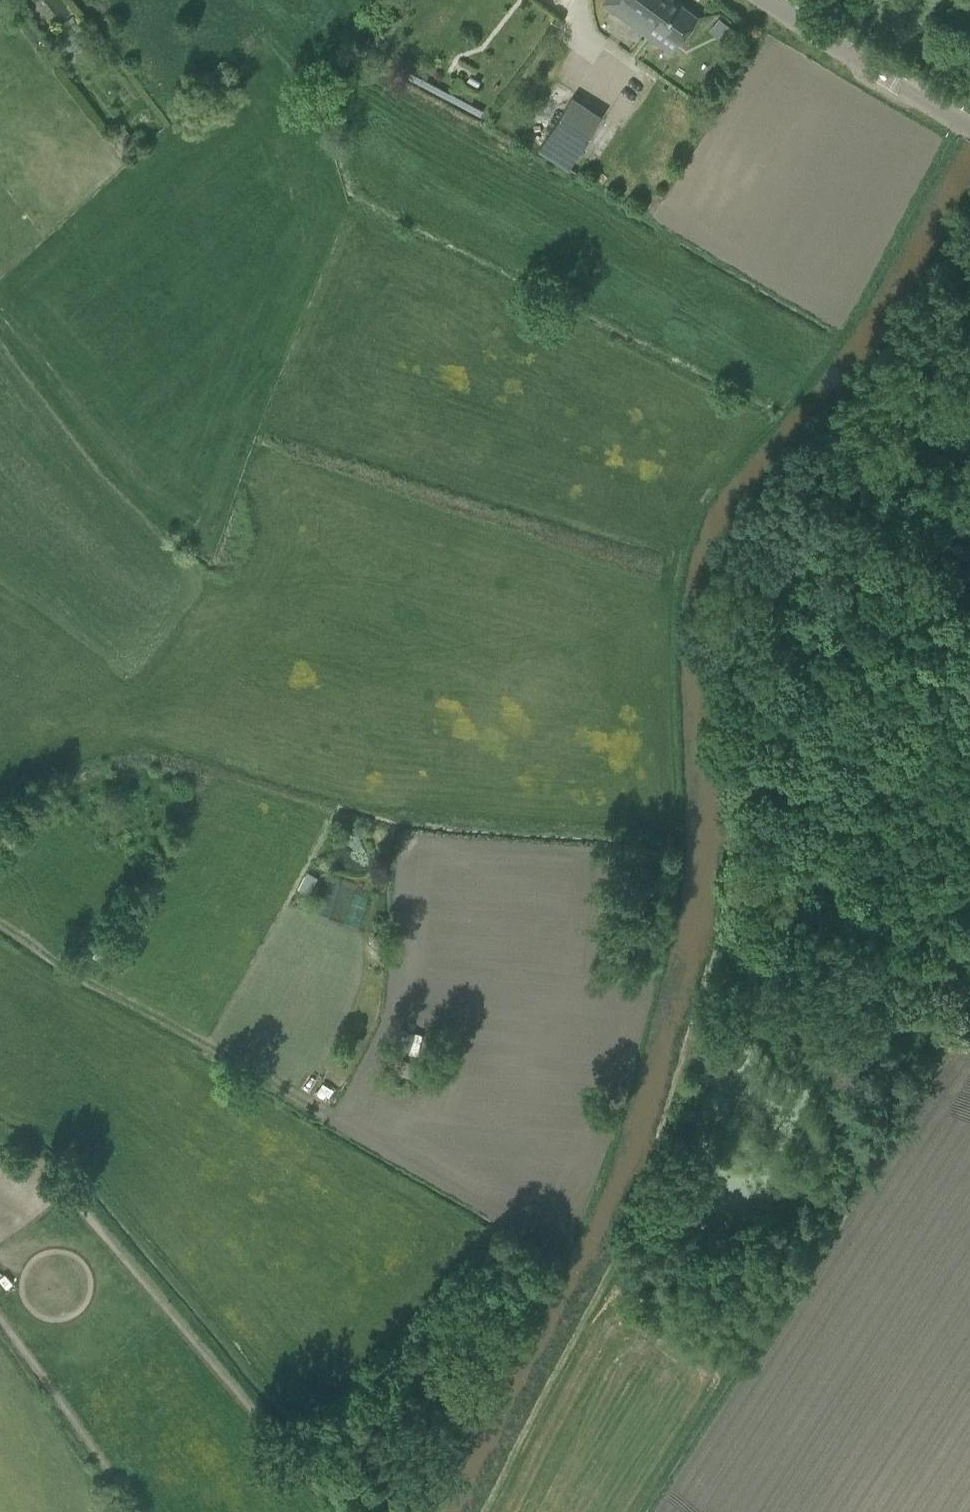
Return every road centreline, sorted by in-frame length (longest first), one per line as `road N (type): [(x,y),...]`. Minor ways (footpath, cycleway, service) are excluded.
road 1 (tertiary): [(969,126),(770,0)]

